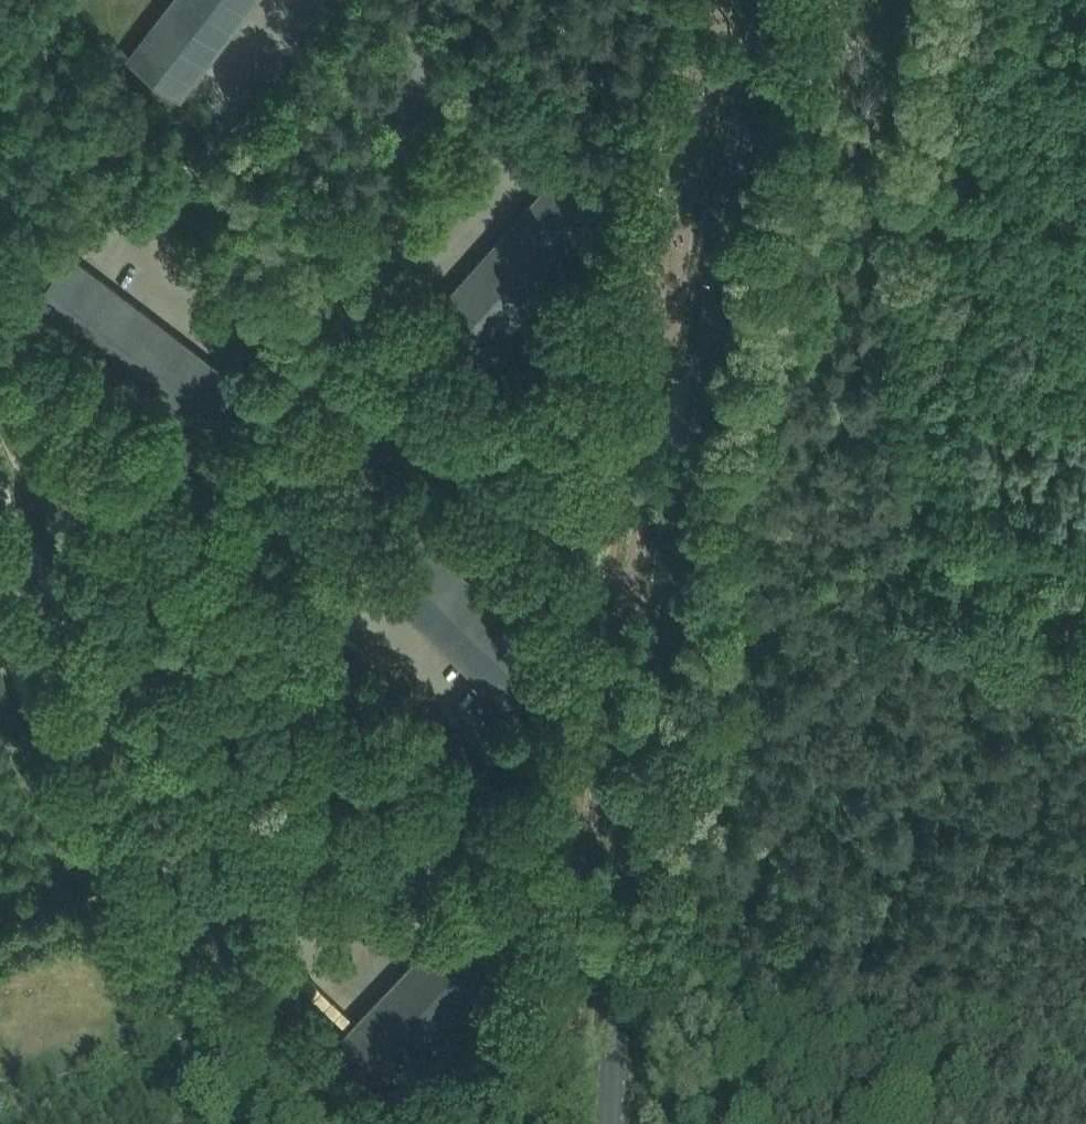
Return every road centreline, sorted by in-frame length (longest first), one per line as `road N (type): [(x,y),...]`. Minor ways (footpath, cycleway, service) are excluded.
road 1 (secondary): [(763,0),(609,1123)]
road 2 (tertiary): [(0,564),(259,1123)]
road 3 (residential): [(366,394),(145,239),(328,0)]

